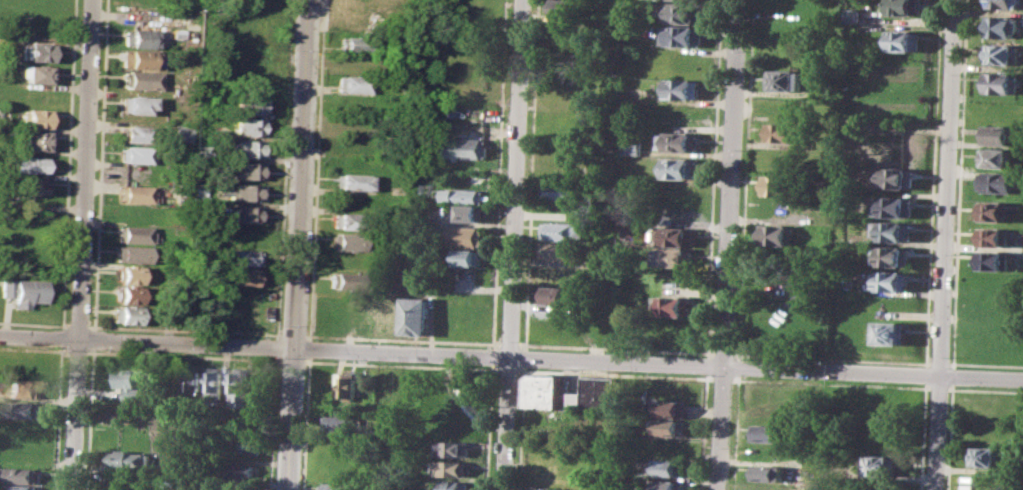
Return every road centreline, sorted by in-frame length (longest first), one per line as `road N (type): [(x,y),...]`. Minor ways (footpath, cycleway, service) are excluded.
road 1 (residential): [(0,338),(1022,379)]
road 2 (residential): [(742,0),(720,489)]
road 3 (residential): [(93,0),(73,489)]
road 4 (residential): [(309,0),(290,489)]
road 5 (residential): [(955,0),(936,489)]
road 6 (residential): [(524,0),(506,489)]

